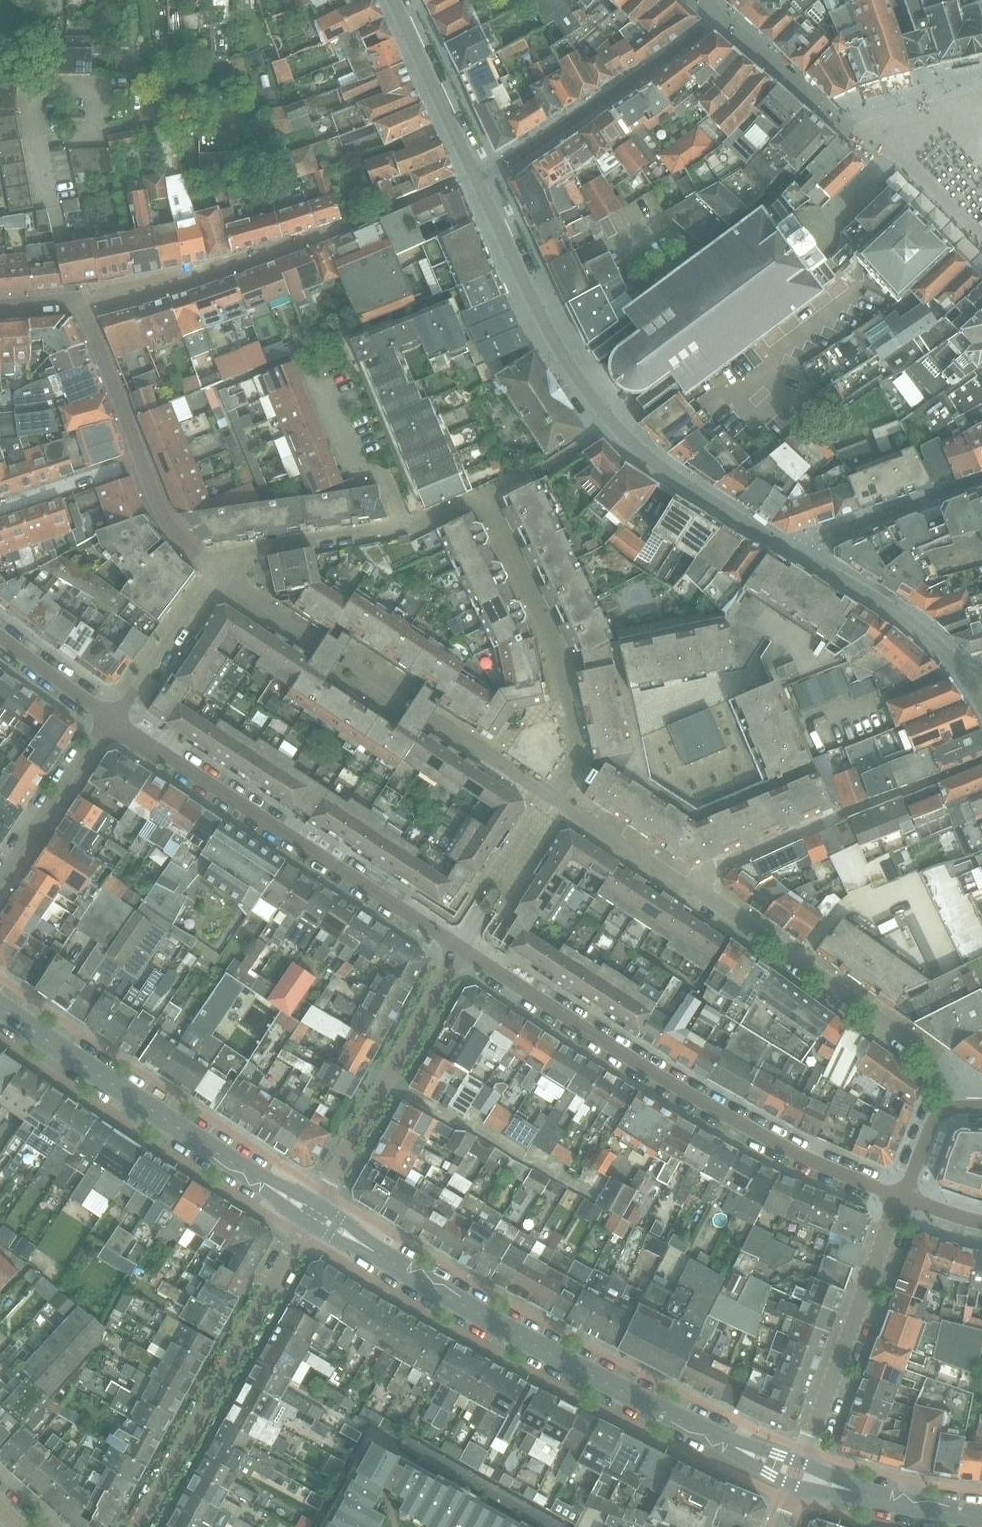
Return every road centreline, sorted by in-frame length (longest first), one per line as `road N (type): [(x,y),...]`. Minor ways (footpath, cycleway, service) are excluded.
road 1 (residential): [(981,702),(919,632),(668,473),(615,425),(565,364),(395,0)]
road 2 (residential): [(953,1107),(941,1062),(557,799)]
road 3 (residential): [(461,949),(731,1118),(900,1200)]
road 4 (secondary): [(732,1444),(481,1315),(313,1212)]
road 5 (residential): [(461,949),(111,720)]
road 6 (residential): [(557,799),(212,573)]
road 7 (residential): [(405,524),(468,502),(495,518),(558,651),(582,757),(557,799)]
road 8 (secondary): [(313,1212),(0,1010)]
road 9 (residential): [(313,1212),(139,1526)]
road 10 (residential): [(313,1212),(461,949)]
road 11 (residential): [(803,1460),(900,1200)]
road 12 (residential): [(29,91),(78,302)]
road 13 (residential): [(212,573),(229,555),(405,524)]
road 14 (residential): [(111,720),(0,880)]
road 15 (residential): [(405,524),(383,479),(353,468),(309,365)]
road 16 (residential): [(212,573),(111,720)]
road 17 (residential): [(78,302),(140,460)]
road 18 (residential): [(0,507),(140,460)]
road 19 (residential): [(111,720),(0,638)]
road 20 (residential): [(140,460),(170,527),(212,573)]
road 21 (secondary): [(856,1492),(981,1519)]

